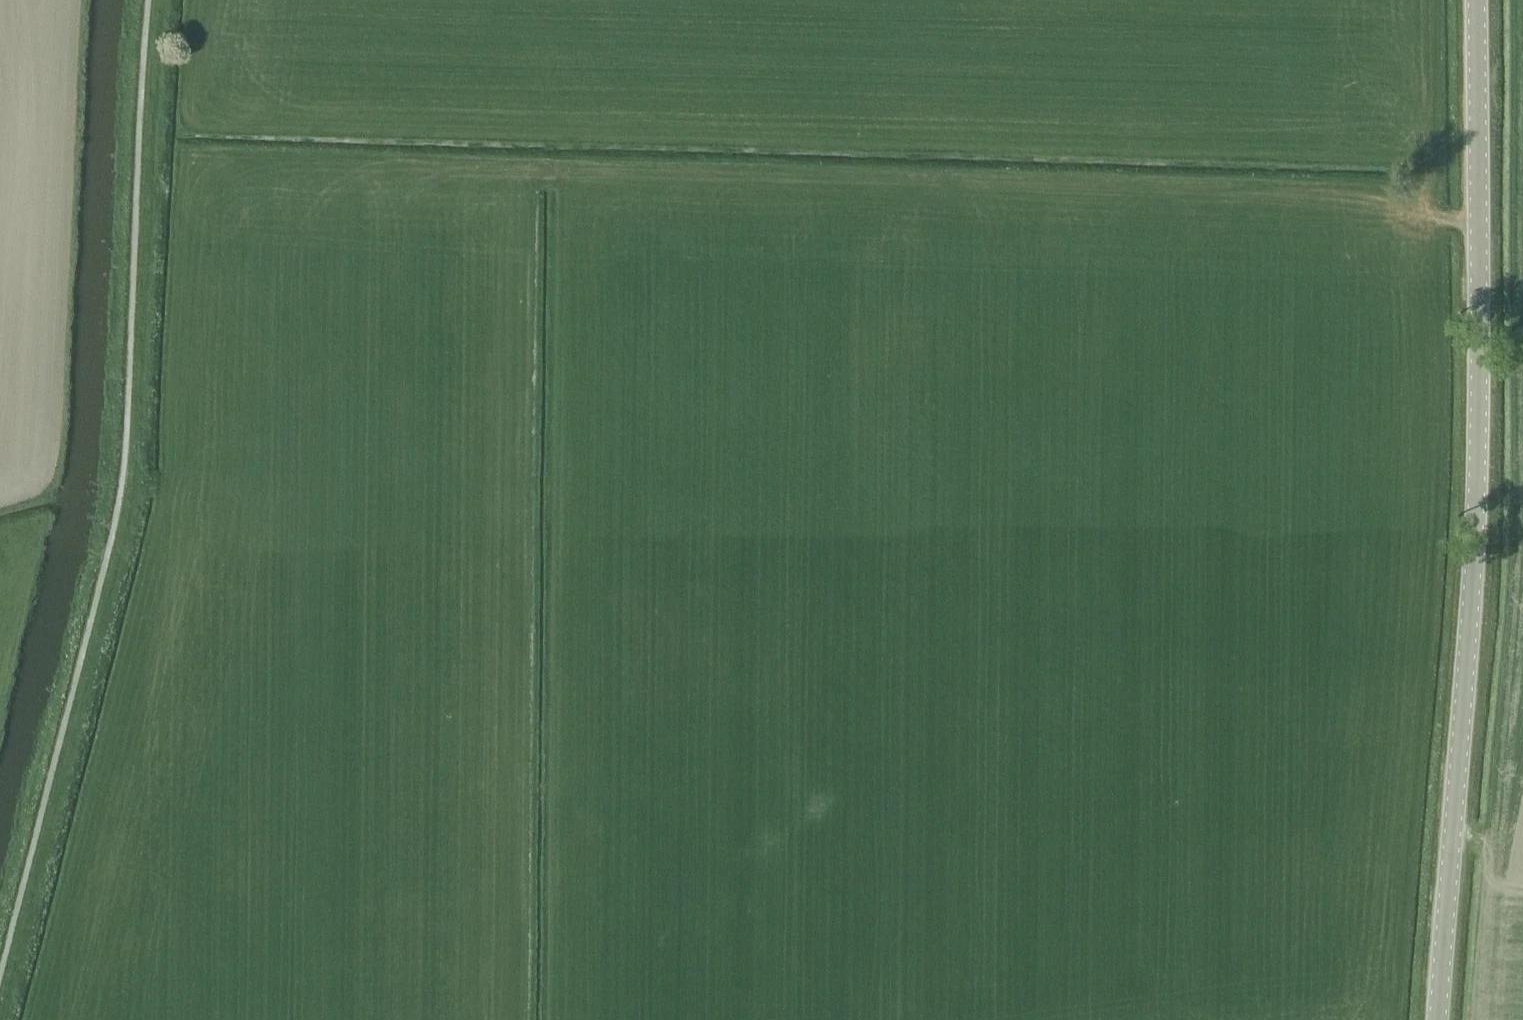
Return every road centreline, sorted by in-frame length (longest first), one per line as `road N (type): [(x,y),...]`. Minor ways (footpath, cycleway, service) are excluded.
road 1 (track): [(158,0),(140,453),(0,1019)]
road 2 (secondary): [(1441,1019),(1480,539),(1475,0)]

